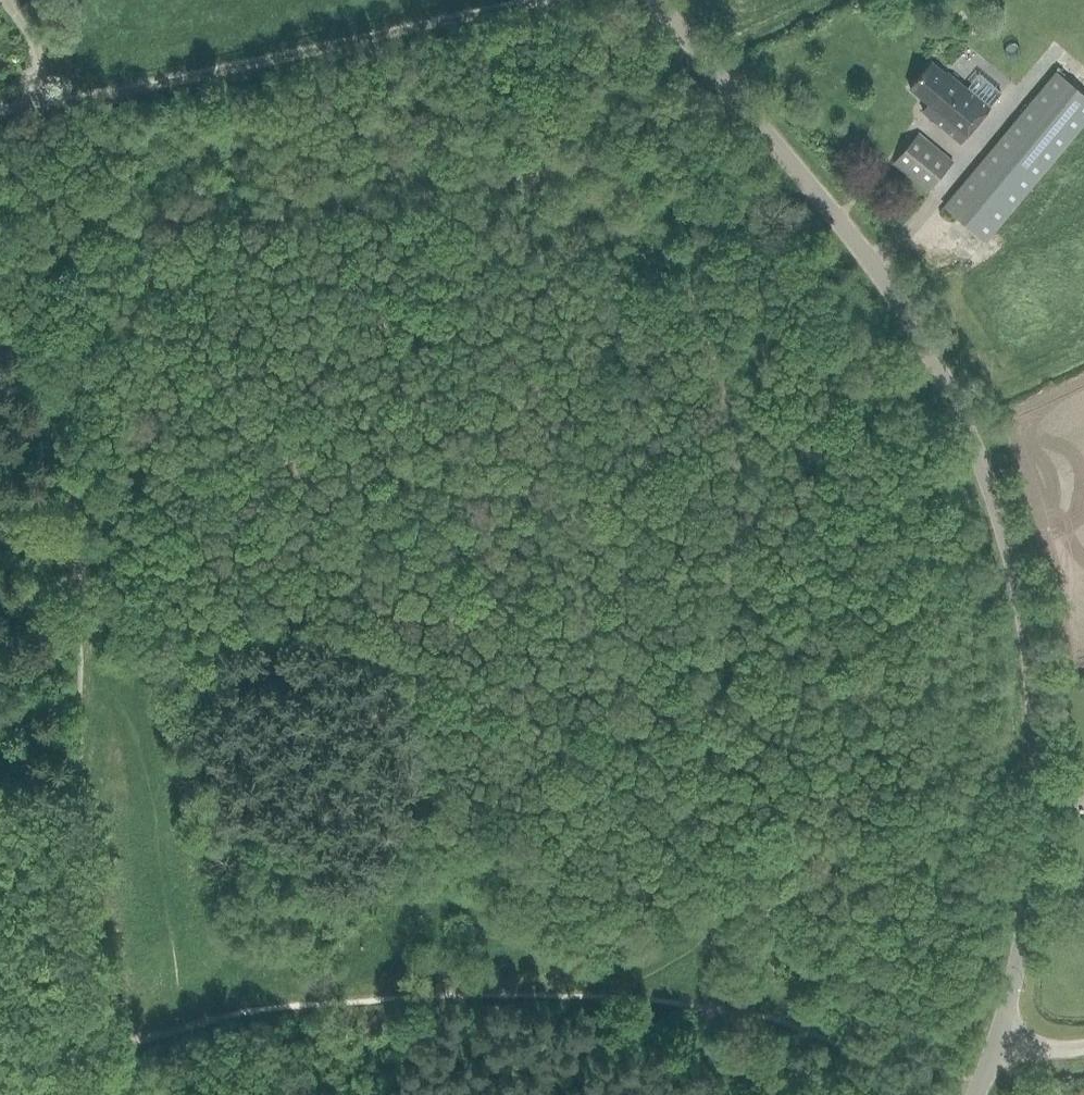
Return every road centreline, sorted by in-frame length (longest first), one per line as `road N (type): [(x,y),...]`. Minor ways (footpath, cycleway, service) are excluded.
road 1 (unclassified): [(992,1036),(1021,918),(1037,735),(1027,642),(988,482),(941,379),(853,238),(657,0)]
road 2 (track): [(978,1089),(812,1033),(707,1010),(558,994),(267,1007),(114,1046)]
road 3 (track): [(114,1046),(75,754),(74,523),(48,403),(0,339)]
road 4 (track): [(543,0),(132,92),(0,110)]

